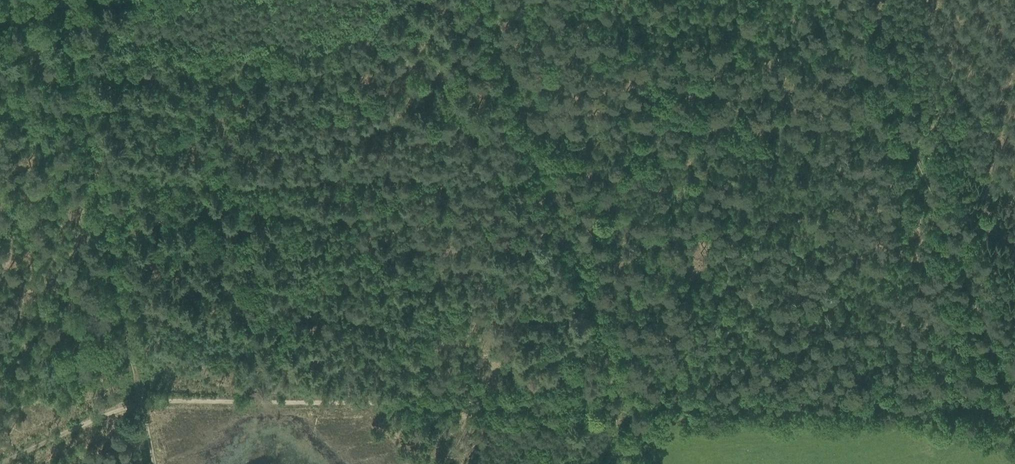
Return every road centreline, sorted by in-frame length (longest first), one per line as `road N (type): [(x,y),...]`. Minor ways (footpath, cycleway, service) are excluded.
road 1 (track): [(1014,393),(565,405),(145,401),(7,463)]
road 2 (track): [(0,216),(102,174),(536,171)]
road 3 (track): [(64,5),(158,463)]
road 4 (track): [(474,0),(619,403)]
road 5 (track): [(524,139),(838,128)]
road 6 (track): [(846,0),(966,272)]
road 7 (track): [(966,272),(1014,394)]

